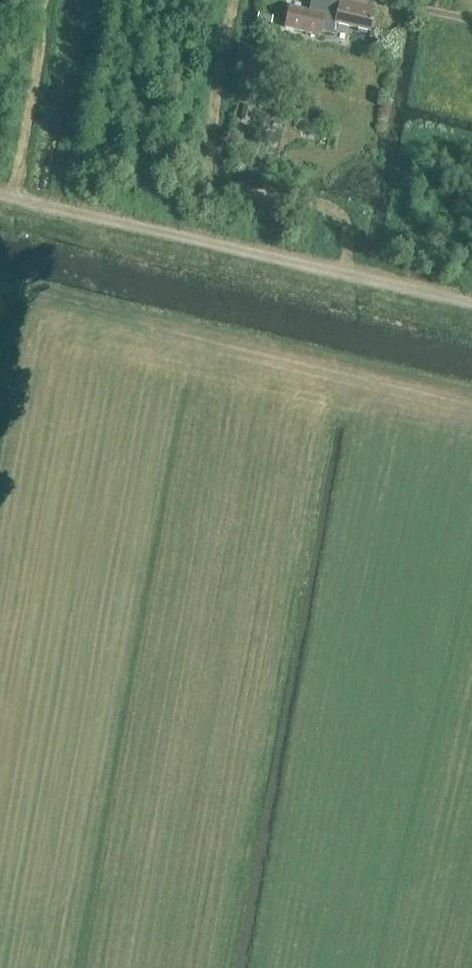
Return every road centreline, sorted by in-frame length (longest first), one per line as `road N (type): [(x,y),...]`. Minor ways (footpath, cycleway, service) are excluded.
road 1 (track): [(471,300),(0,193)]

